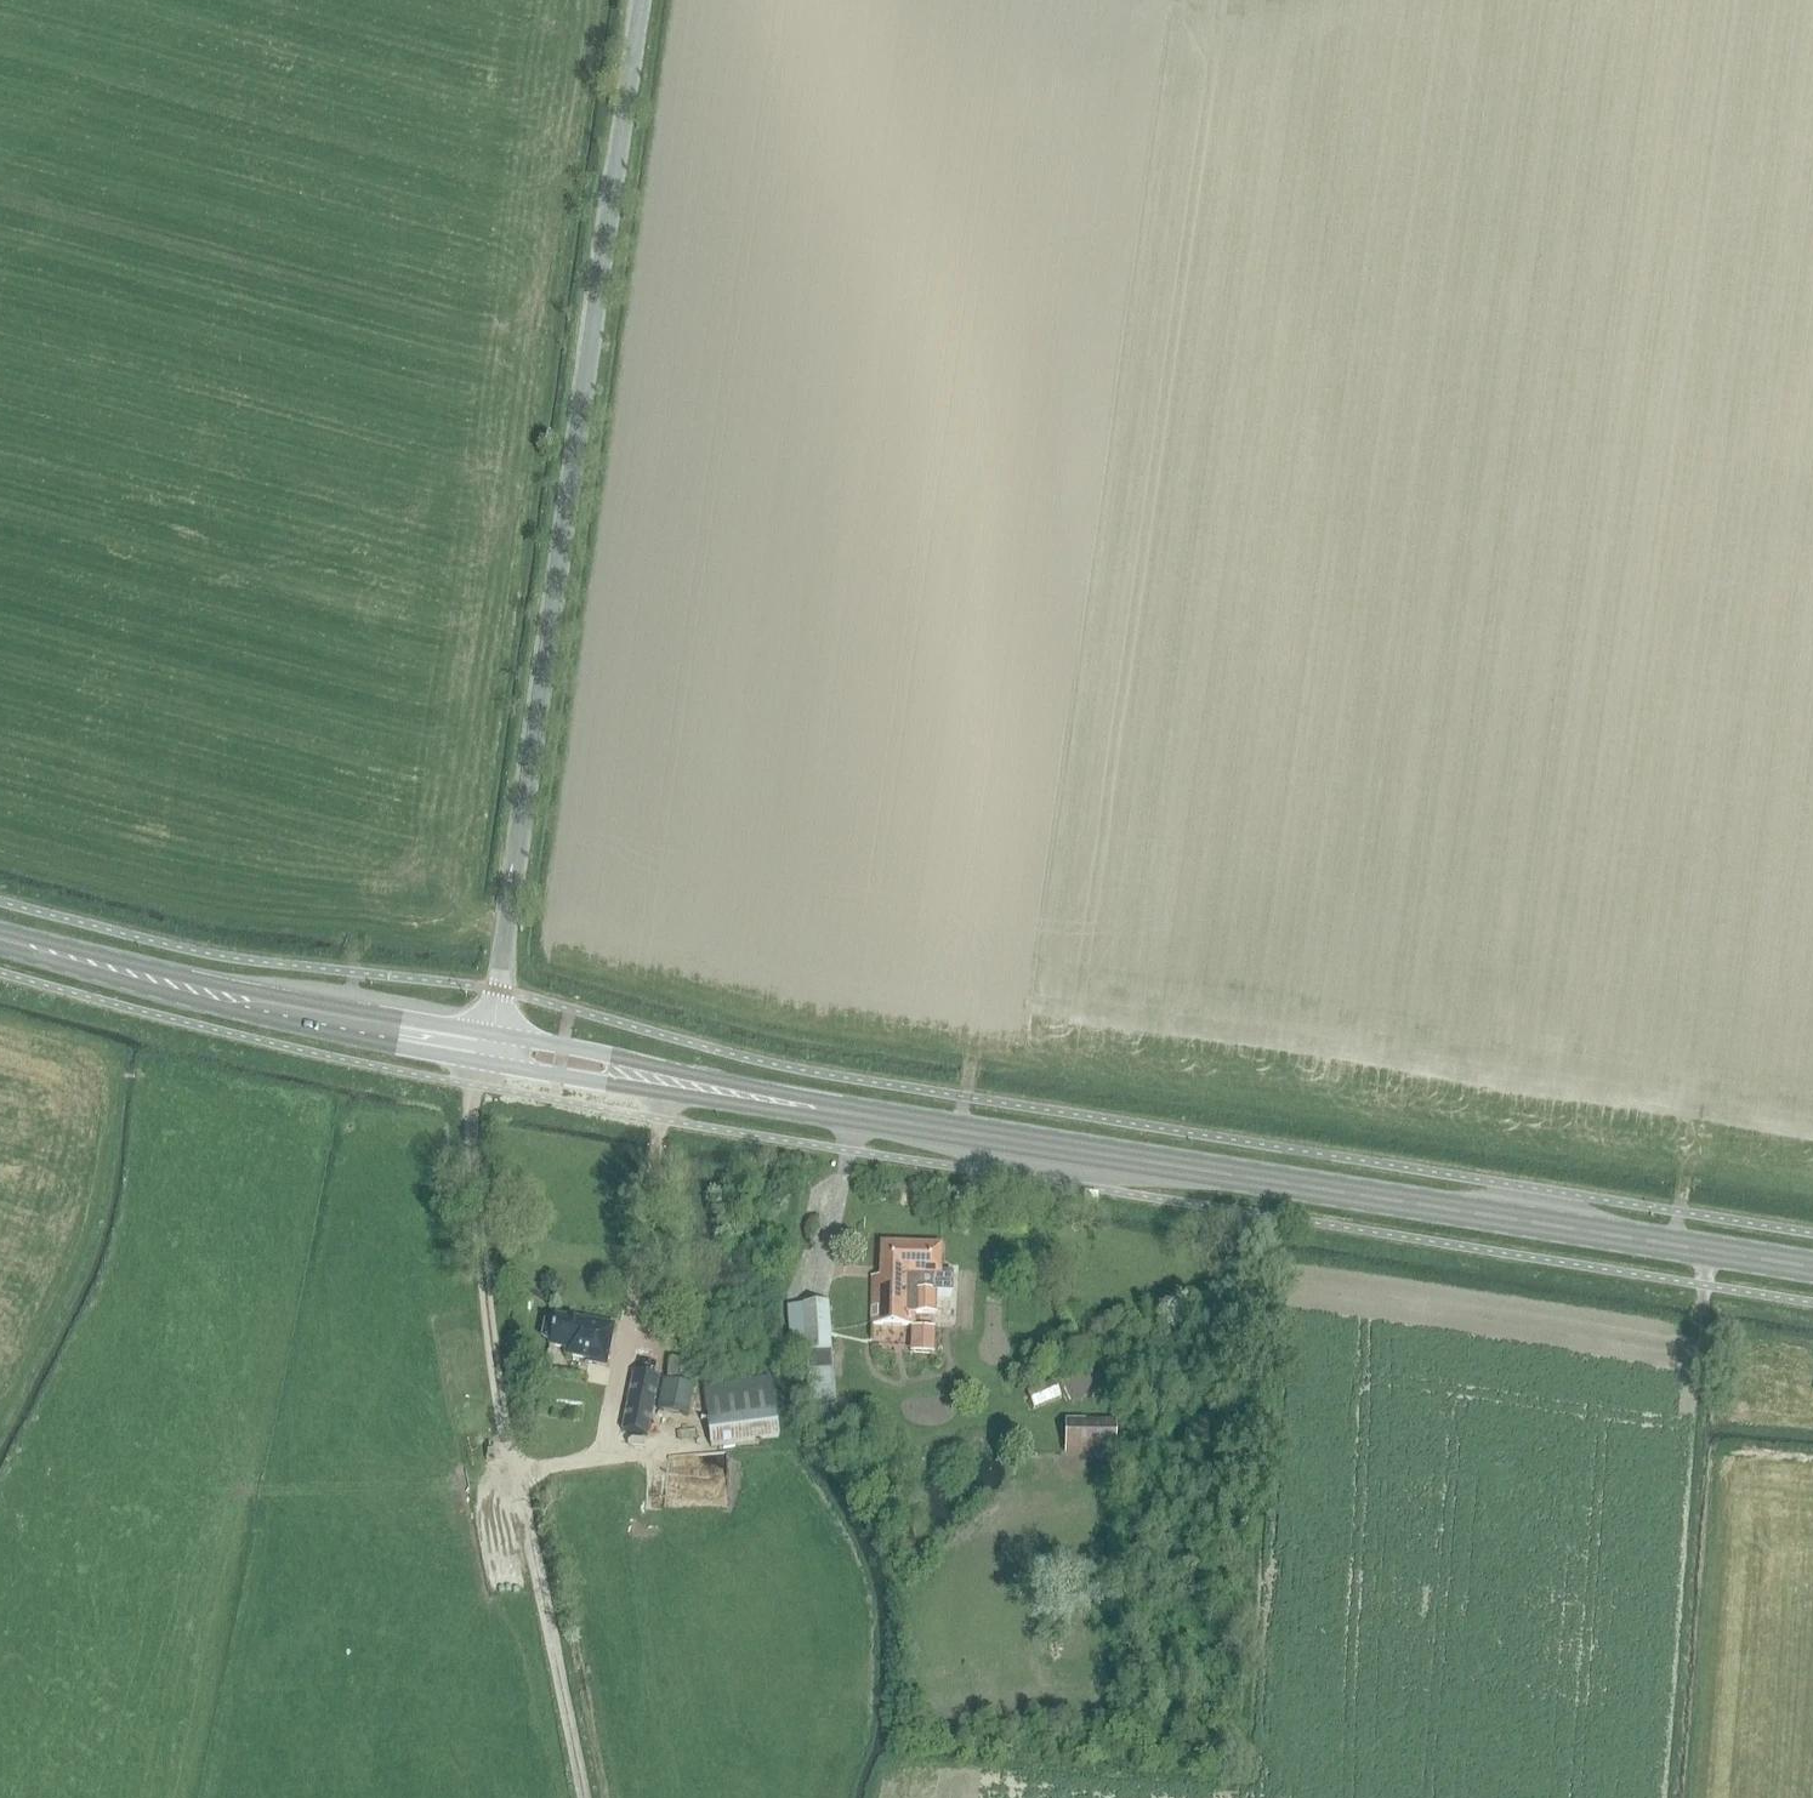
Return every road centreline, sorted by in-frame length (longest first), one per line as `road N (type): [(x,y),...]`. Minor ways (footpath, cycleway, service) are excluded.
road 1 (primary): [(1812,1270),(897,1126),(481,1046)]
road 2 (unclassified): [(481,1046),(498,991),(633,0)]
road 3 (primary): [(481,1046),(207,1000),(0,946)]

